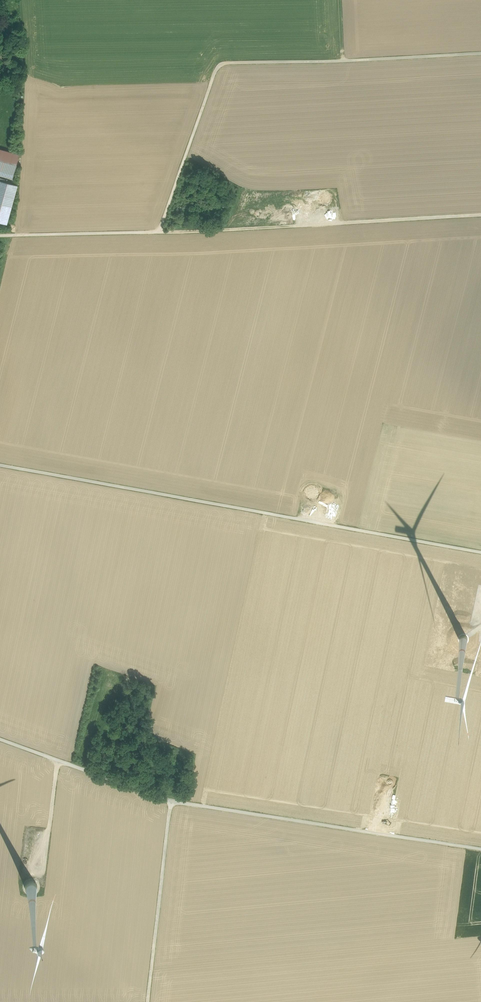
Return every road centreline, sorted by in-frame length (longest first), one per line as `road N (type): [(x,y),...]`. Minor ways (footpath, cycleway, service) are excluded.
road 1 (unclassified): [(0,236),(159,232),(222,66),(480,55)]
road 2 (track): [(0,741),(174,802),(480,850)]
road 3 (unclassified): [(480,553),(0,466)]
road 4 (track): [(159,232),(480,215)]
road 5 (track): [(148,1001),(174,802)]

